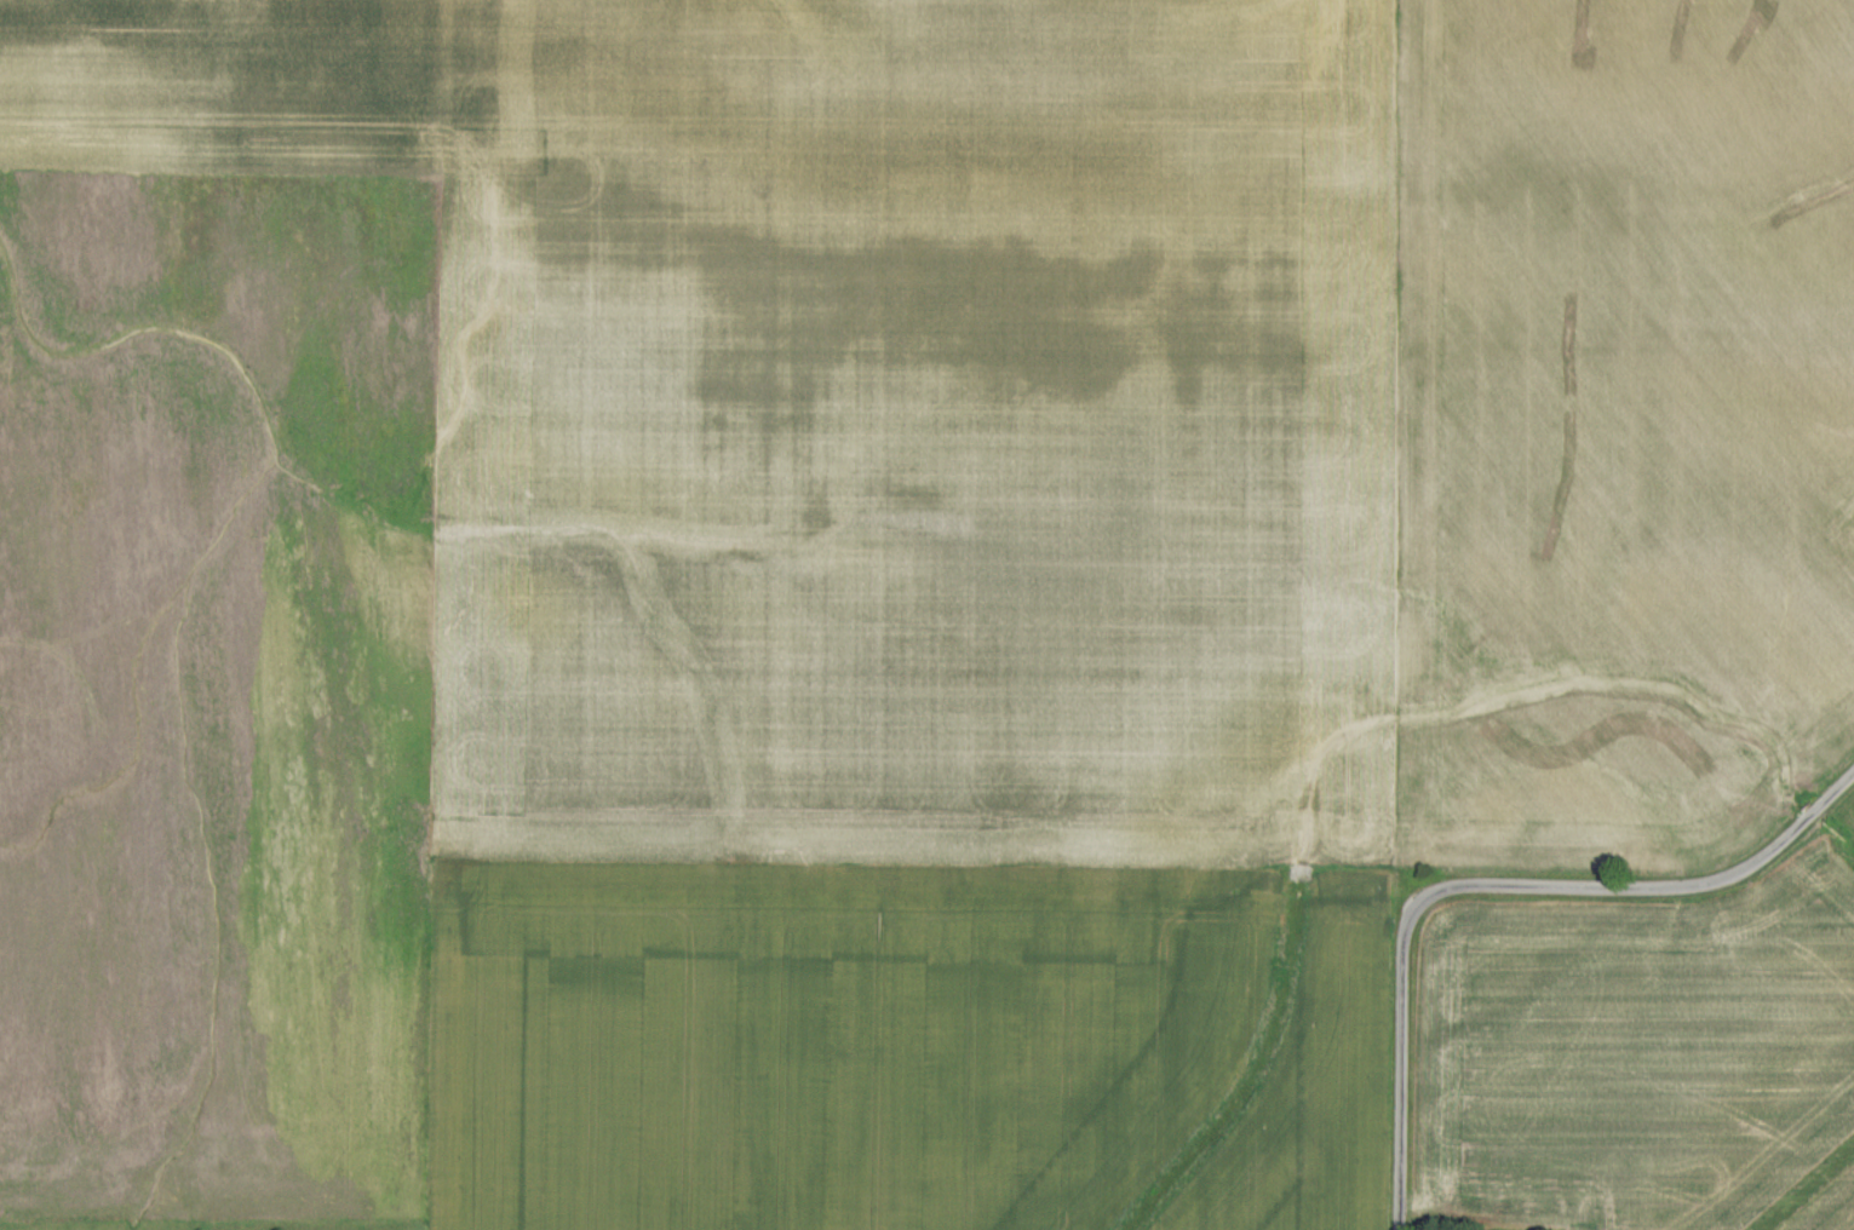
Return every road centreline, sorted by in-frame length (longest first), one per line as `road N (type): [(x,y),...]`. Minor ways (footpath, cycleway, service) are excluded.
road 1 (residential): [(1402,1229),(1411,909),(1434,890),(1460,885),(1701,887),(1733,878),(1853,773)]

